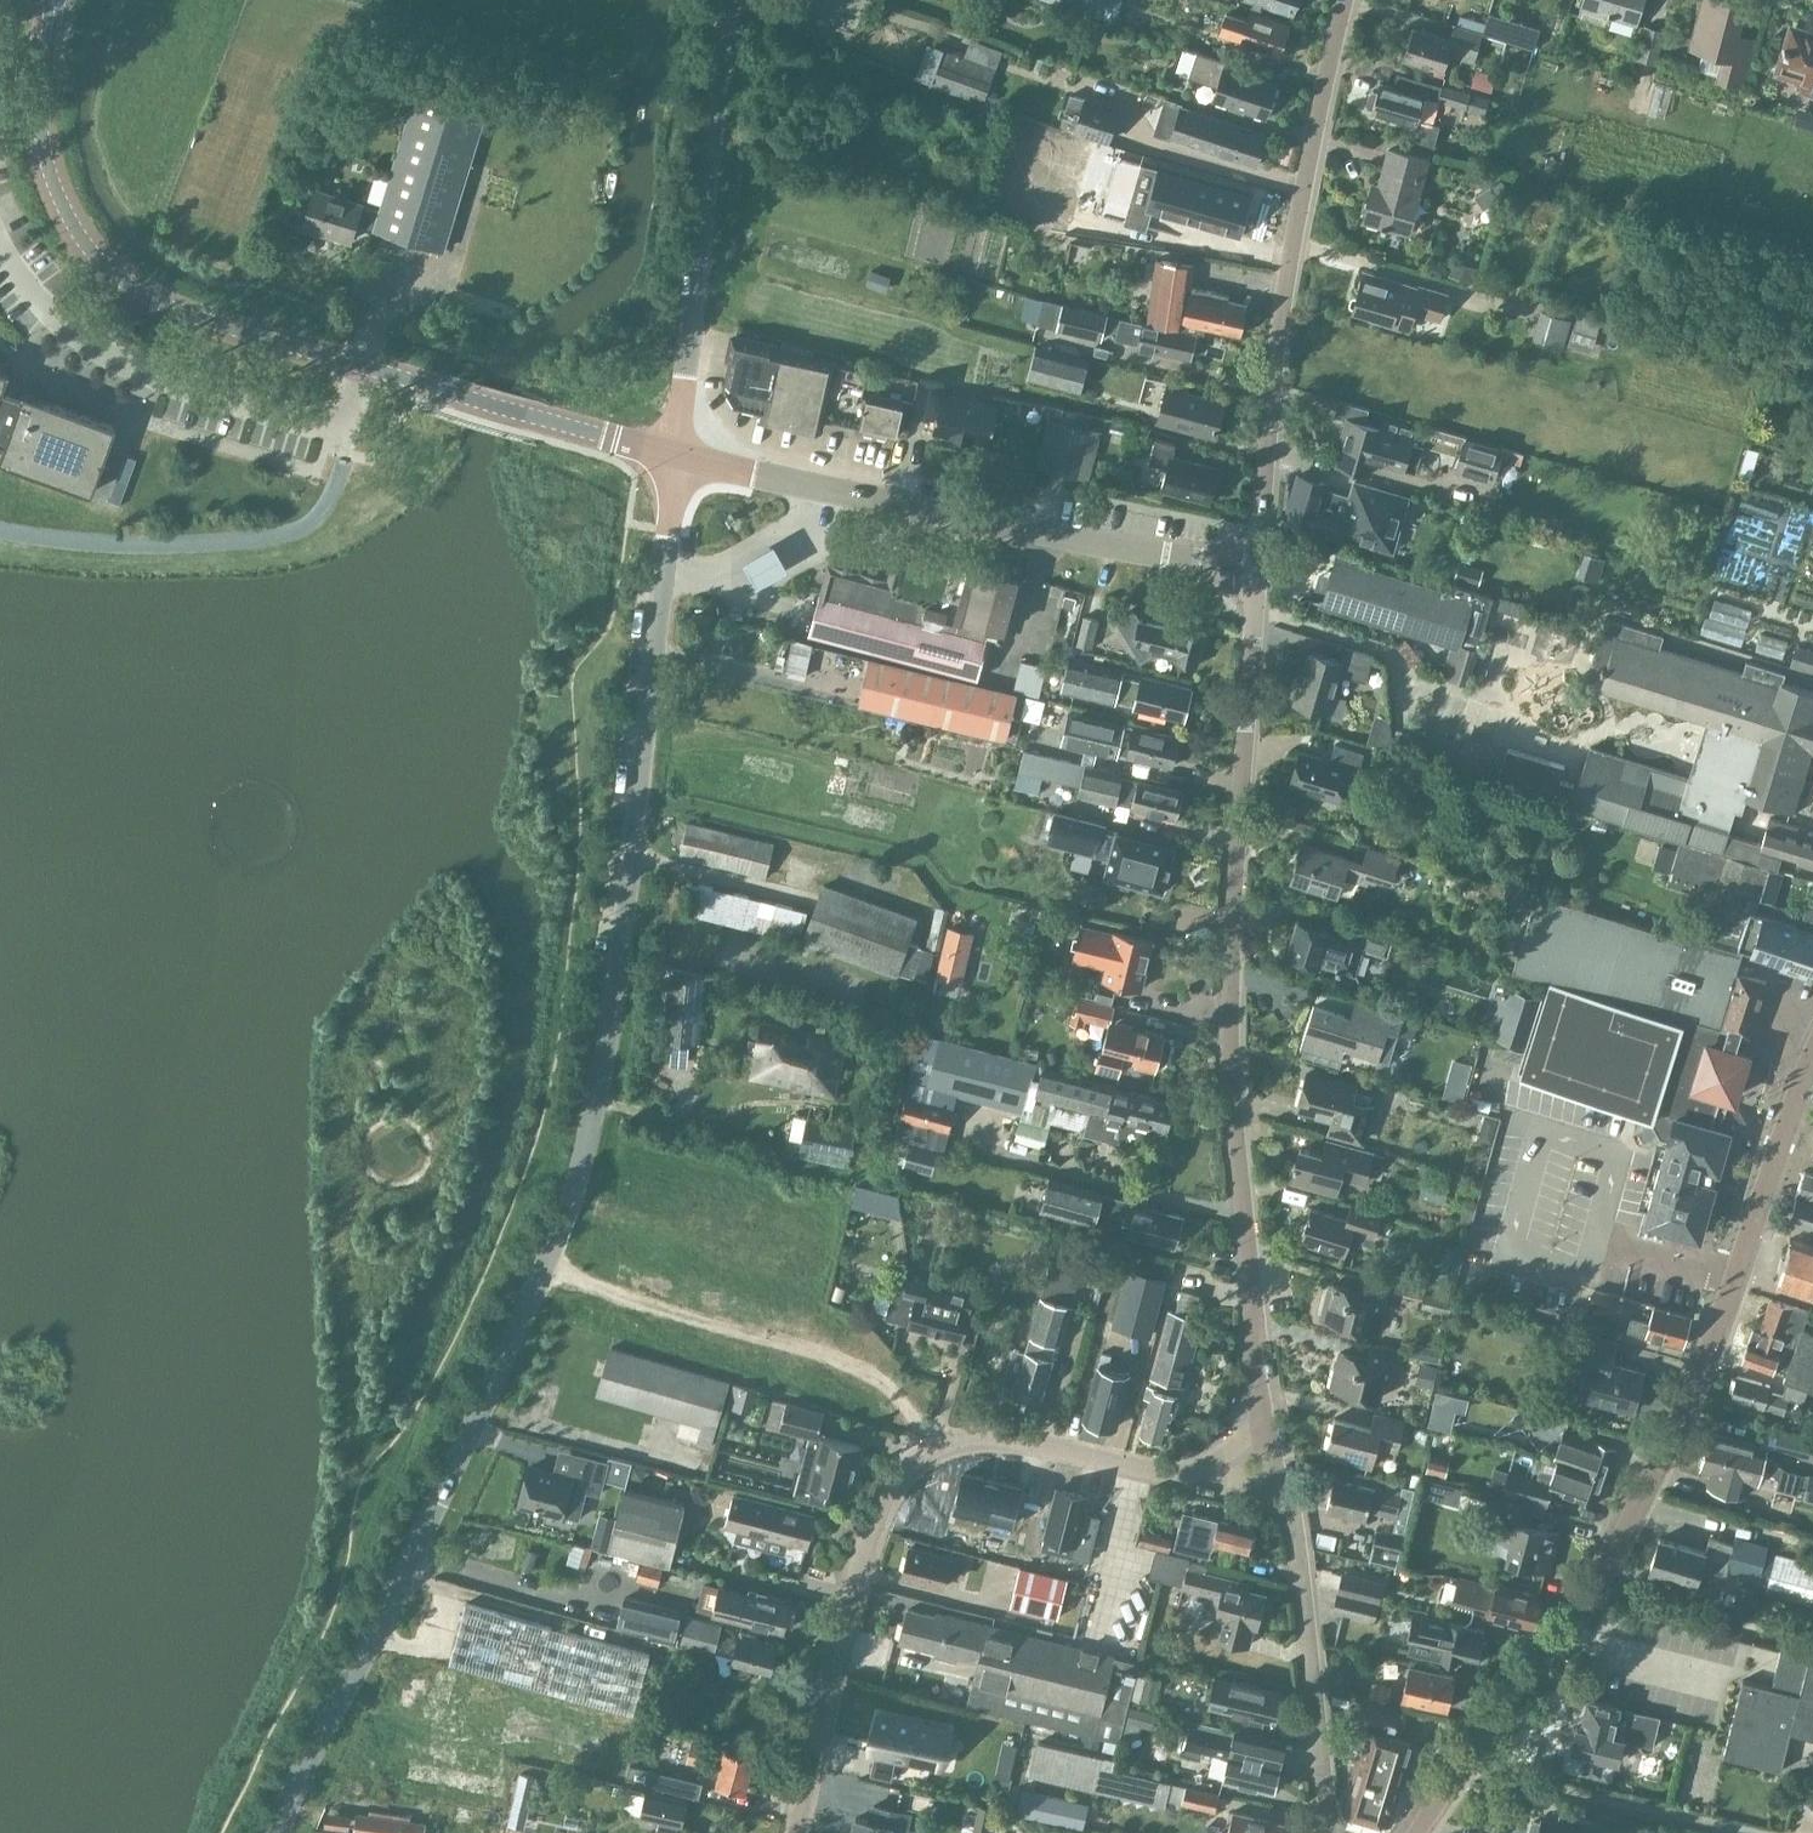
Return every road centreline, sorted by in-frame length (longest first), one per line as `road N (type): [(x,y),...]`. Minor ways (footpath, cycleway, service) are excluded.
road 1 (residential): [(278,1832),(413,1564),(551,1255),(582,1163),(603,1065),(678,455)]
road 2 (residential): [(1276,1461),(1237,1081),(1255,573)]
road 3 (residential): [(678,455),(193,317),(121,280),(76,223),(46,155),(45,83),(56,0)]
road 4 (tertiary): [(1422,1832),(1559,1646),(1665,1463),(1812,1058)]
road 5 (residential): [(799,1832),(872,1537),(915,1465),(969,1442),(1187,1475),(1276,1461)]
road 6 (residential): [(1255,573),(678,455)]
road 7 (residential): [(1255,573),(1293,267),(1346,0)]
road 8 (residential): [(678,455),(716,124),(740,0)]
road 9 (residential): [(1328,1832),(1315,1678),(1276,1461)]

